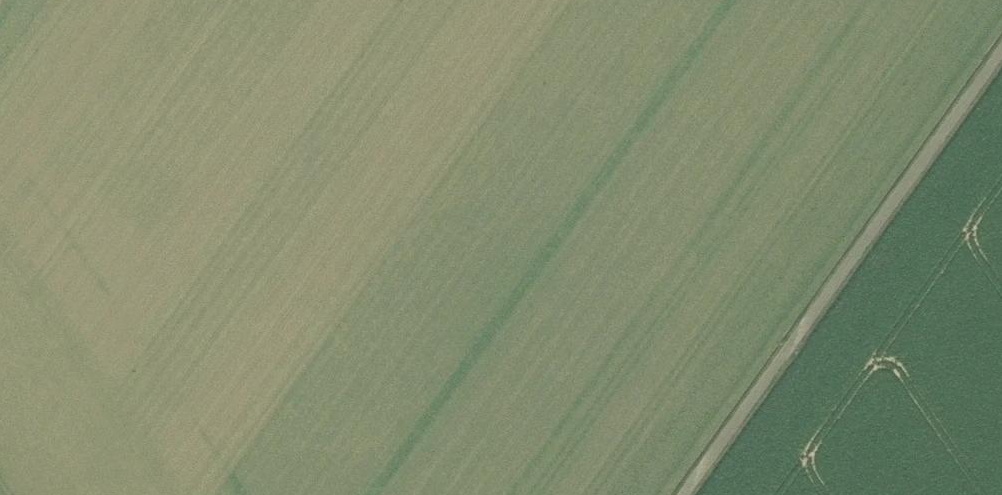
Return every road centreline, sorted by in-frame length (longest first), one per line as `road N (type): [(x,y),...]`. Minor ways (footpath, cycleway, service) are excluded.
road 1 (track): [(684,494),(1001,51)]

